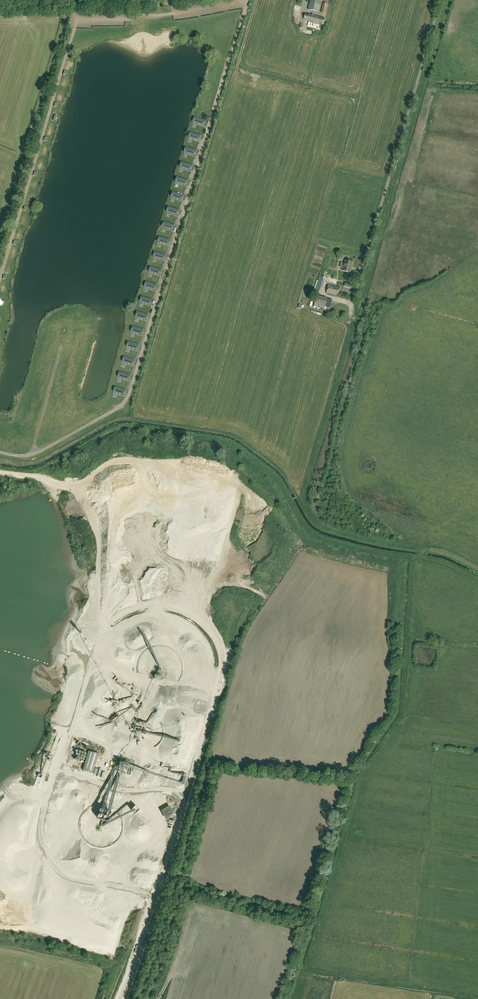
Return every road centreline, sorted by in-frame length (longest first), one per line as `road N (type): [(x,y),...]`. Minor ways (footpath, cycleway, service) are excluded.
road 1 (track): [(108,626),(98,608),(100,544),(87,506),(65,485),(0,474)]
road 2 (unclassified): [(144,6),(0,8)]

